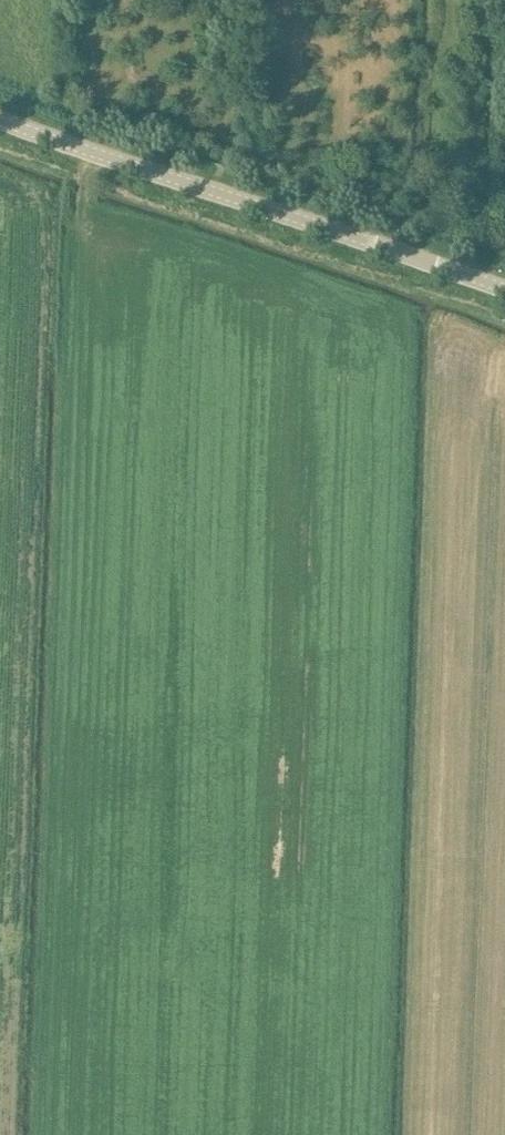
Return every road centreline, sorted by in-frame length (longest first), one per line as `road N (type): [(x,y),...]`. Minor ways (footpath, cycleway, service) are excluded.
road 1 (unclassified): [(0,132),(504,303)]

